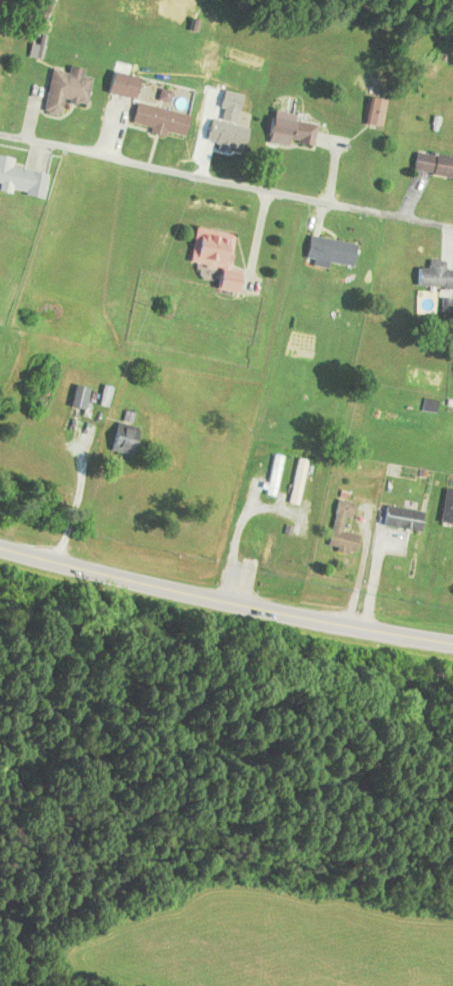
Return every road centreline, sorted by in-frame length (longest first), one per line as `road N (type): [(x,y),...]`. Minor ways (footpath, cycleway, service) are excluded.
road 1 (primary): [(452,654),(168,599),(0,555)]
road 2 (residential): [(452,229),(229,190),(0,136)]

